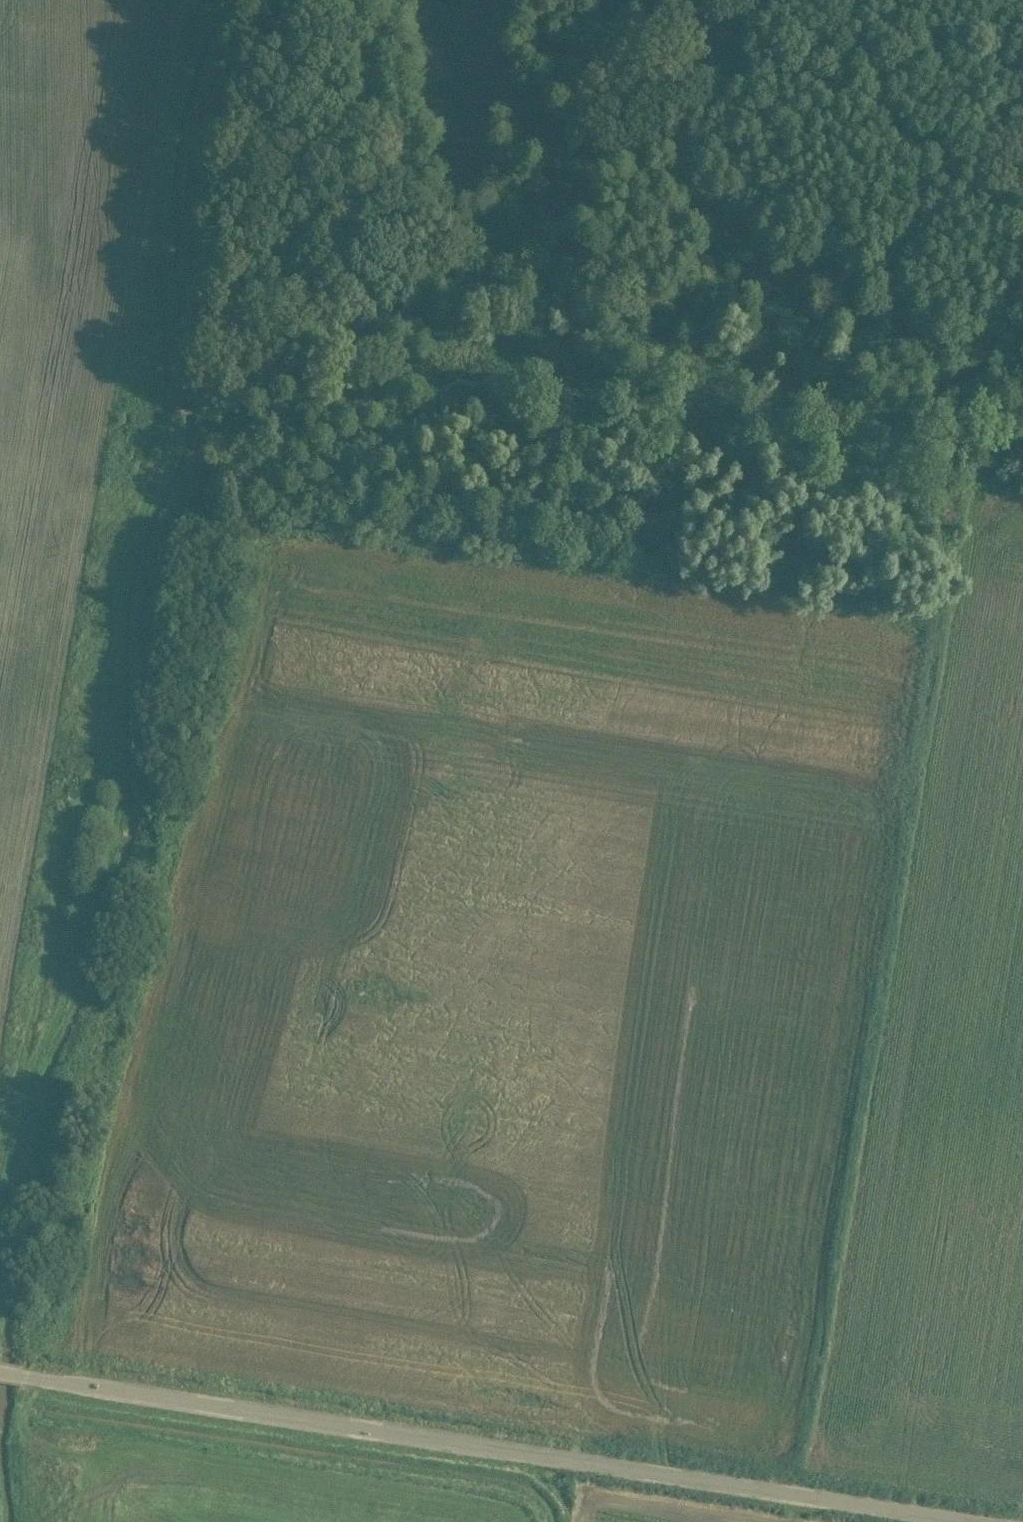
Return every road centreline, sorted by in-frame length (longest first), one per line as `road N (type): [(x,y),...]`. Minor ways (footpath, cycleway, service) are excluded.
road 1 (unclassified): [(979,1521),(0,1372)]
road 2 (track): [(0,1241),(33,1098),(92,948),(128,805),(116,701),(132,557),(172,438)]
road 3 (track): [(172,438),(175,167),(222,0)]

